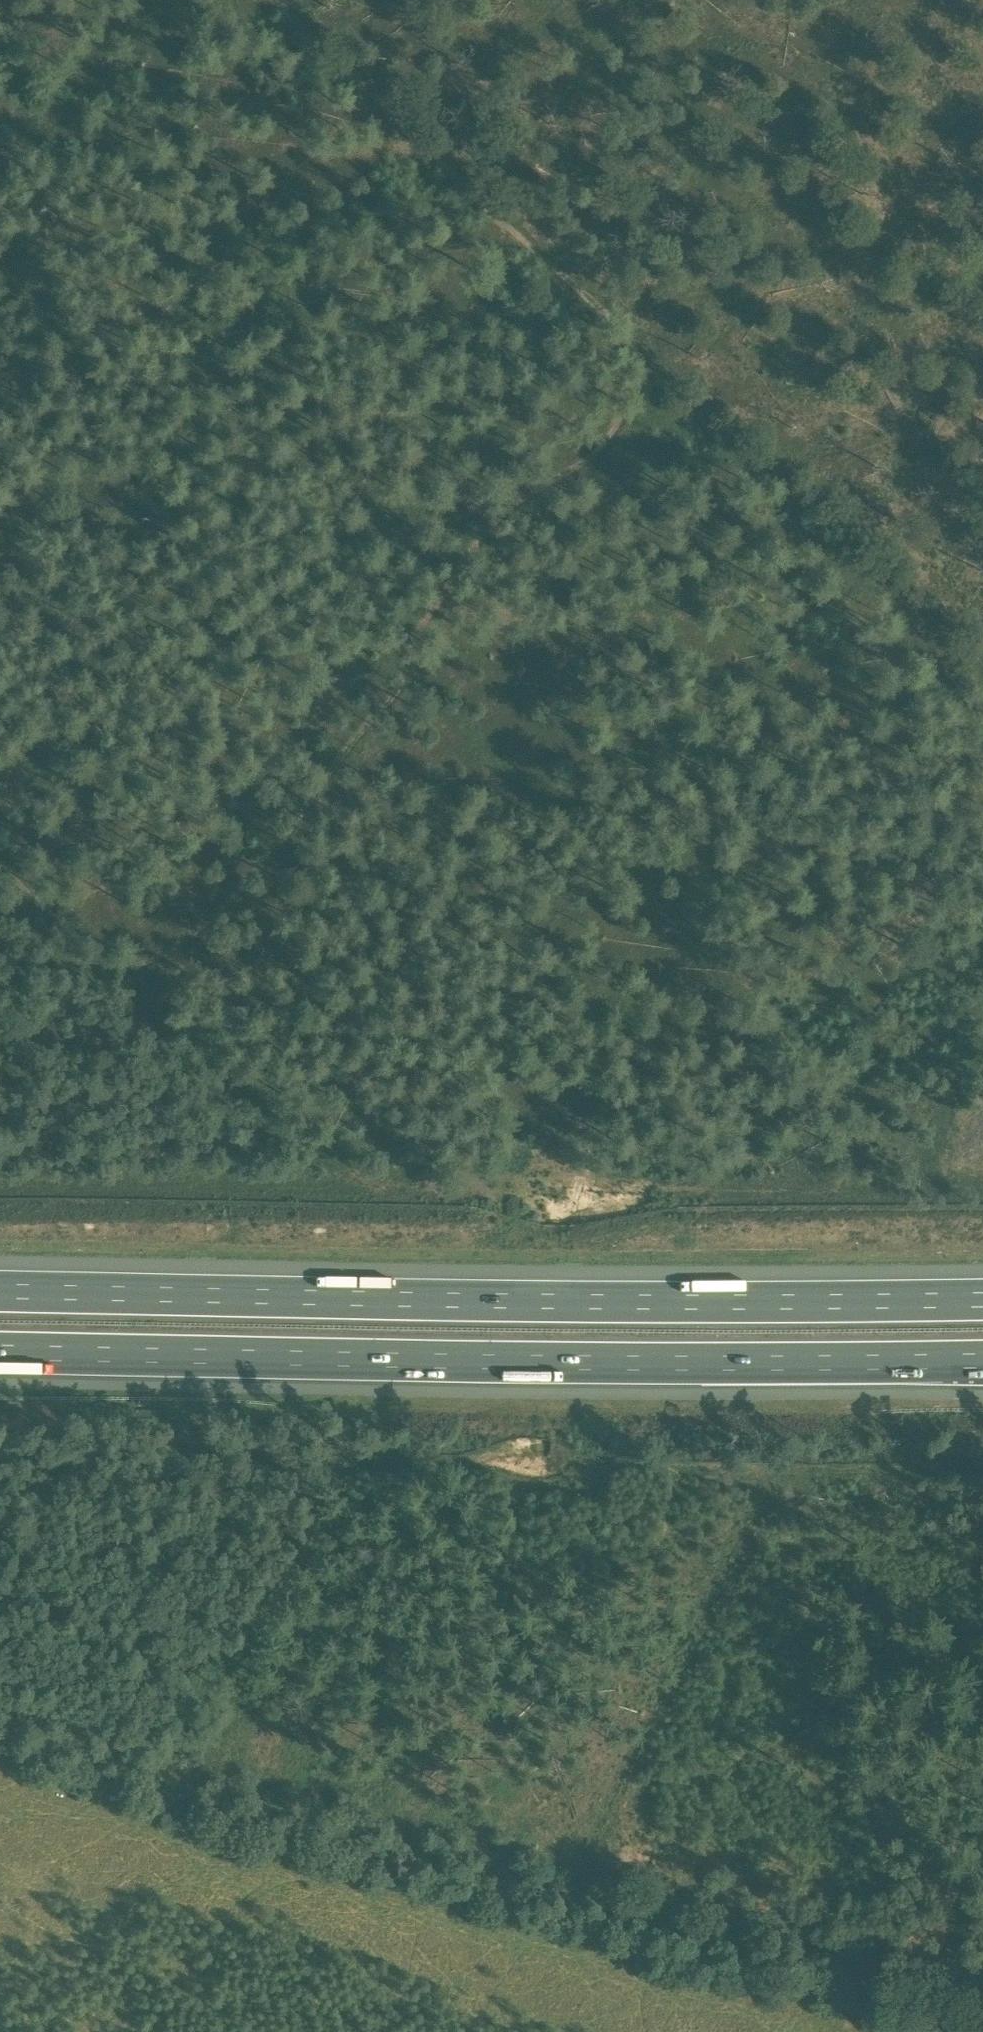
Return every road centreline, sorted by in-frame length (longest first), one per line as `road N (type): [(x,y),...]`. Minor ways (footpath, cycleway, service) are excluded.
road 1 (motorway): [(0,1353),(982,1362)]
road 2 (motorway): [(982,1299),(0,1292)]
road 3 (track): [(0,1724),(625,1920),(657,1922),(709,1908),(917,1961)]
road 4 (track): [(108,977),(308,1177),(920,1177)]
road 5 (track): [(982,677),(632,347)]
road 6 (track): [(0,870),(108,977)]
road 7 (track): [(920,1177),(982,1045)]

